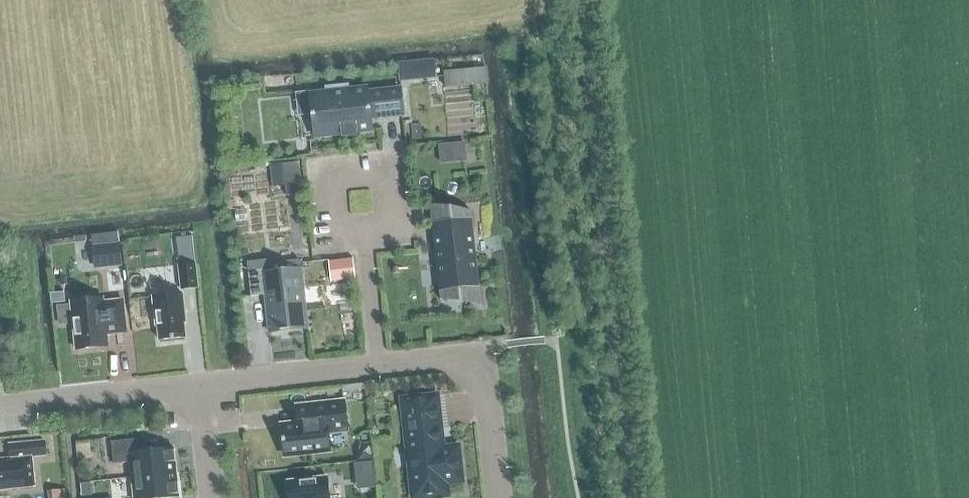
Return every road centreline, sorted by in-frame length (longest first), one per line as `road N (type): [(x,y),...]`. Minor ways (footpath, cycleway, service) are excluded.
road 1 (track): [(555,339),(541,306),(517,67),(529,53),(542,52),(552,65),(578,318),(567,337)]
road 2 (unclassified): [(629,497),(581,0)]
road 3 (residential): [(200,385),(445,358),(475,367),(489,397),(500,497)]
road 4 (residential): [(53,401),(200,385)]

